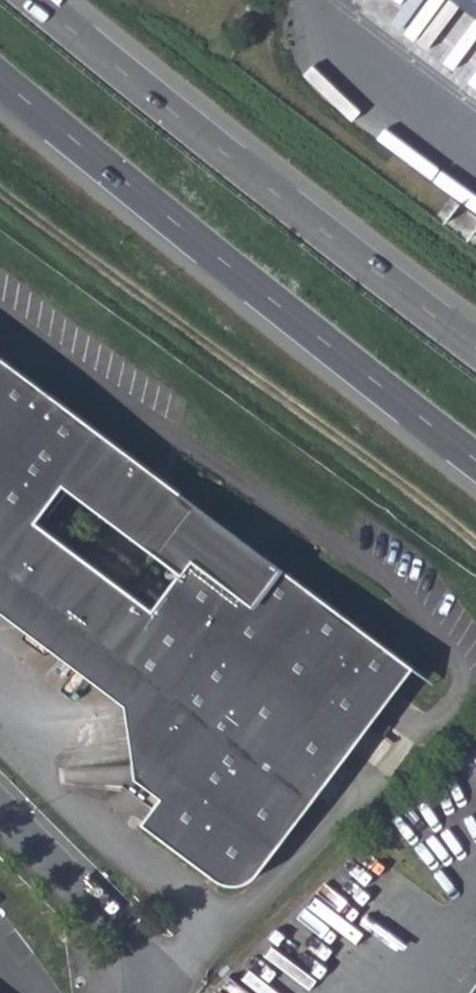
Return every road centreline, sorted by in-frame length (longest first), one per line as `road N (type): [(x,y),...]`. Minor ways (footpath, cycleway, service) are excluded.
road 1 (trunk): [(0,78),(475,459)]
road 2 (trunk): [(475,347),(37,0)]
road 3 (residential): [(0,815),(138,961),(140,992)]

